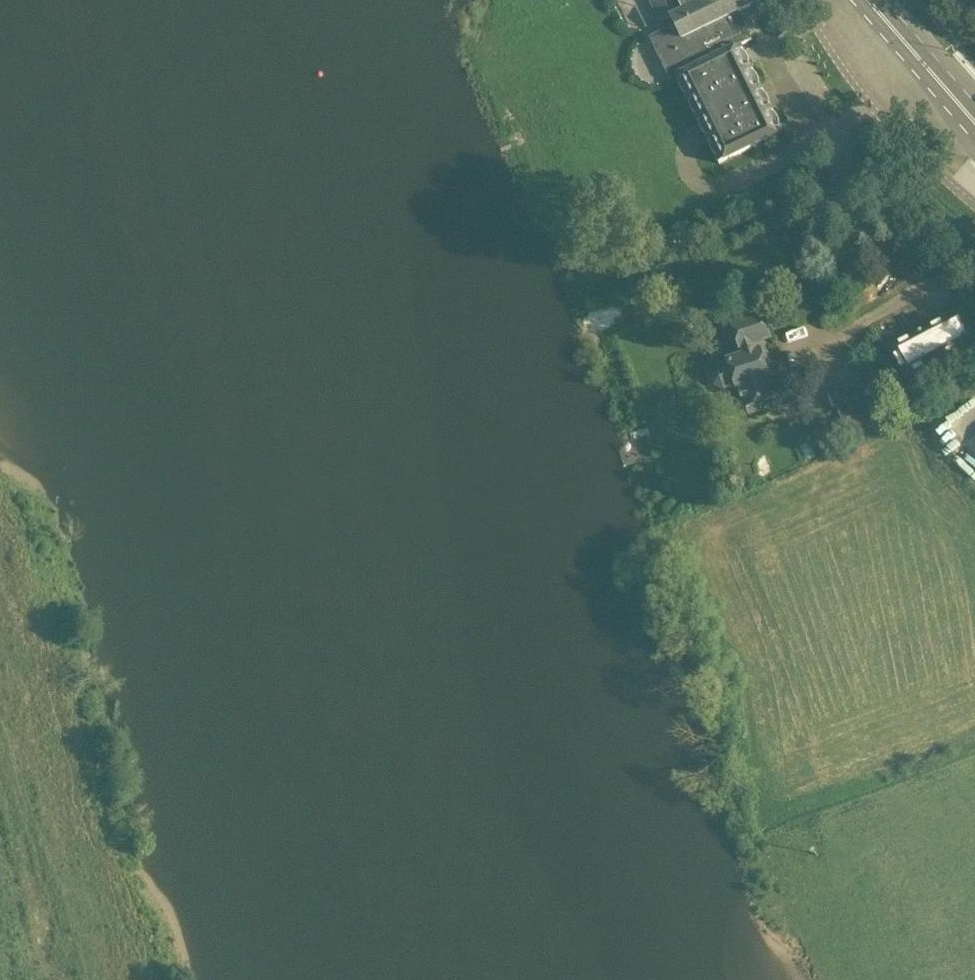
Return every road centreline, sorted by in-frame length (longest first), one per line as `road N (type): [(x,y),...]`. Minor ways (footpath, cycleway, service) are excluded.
road 1 (primary): [(974,123),(870,0)]

